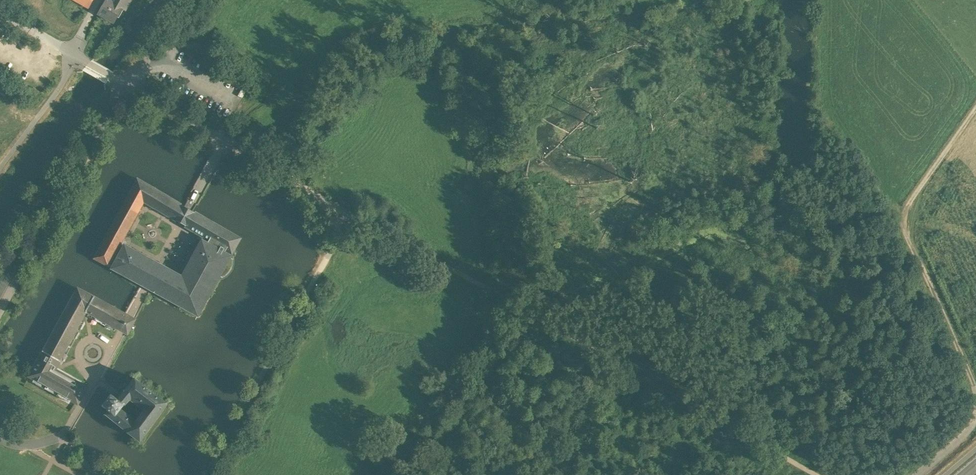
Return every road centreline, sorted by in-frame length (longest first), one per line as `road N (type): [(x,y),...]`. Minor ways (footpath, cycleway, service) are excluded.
road 1 (track): [(355,217),(818,474)]
road 2 (track): [(975,108),(897,218),(975,398)]
road 3 (track): [(355,217),(209,474)]
road 4 (track): [(225,141),(355,217)]
road 5 (track): [(81,60),(0,169)]

